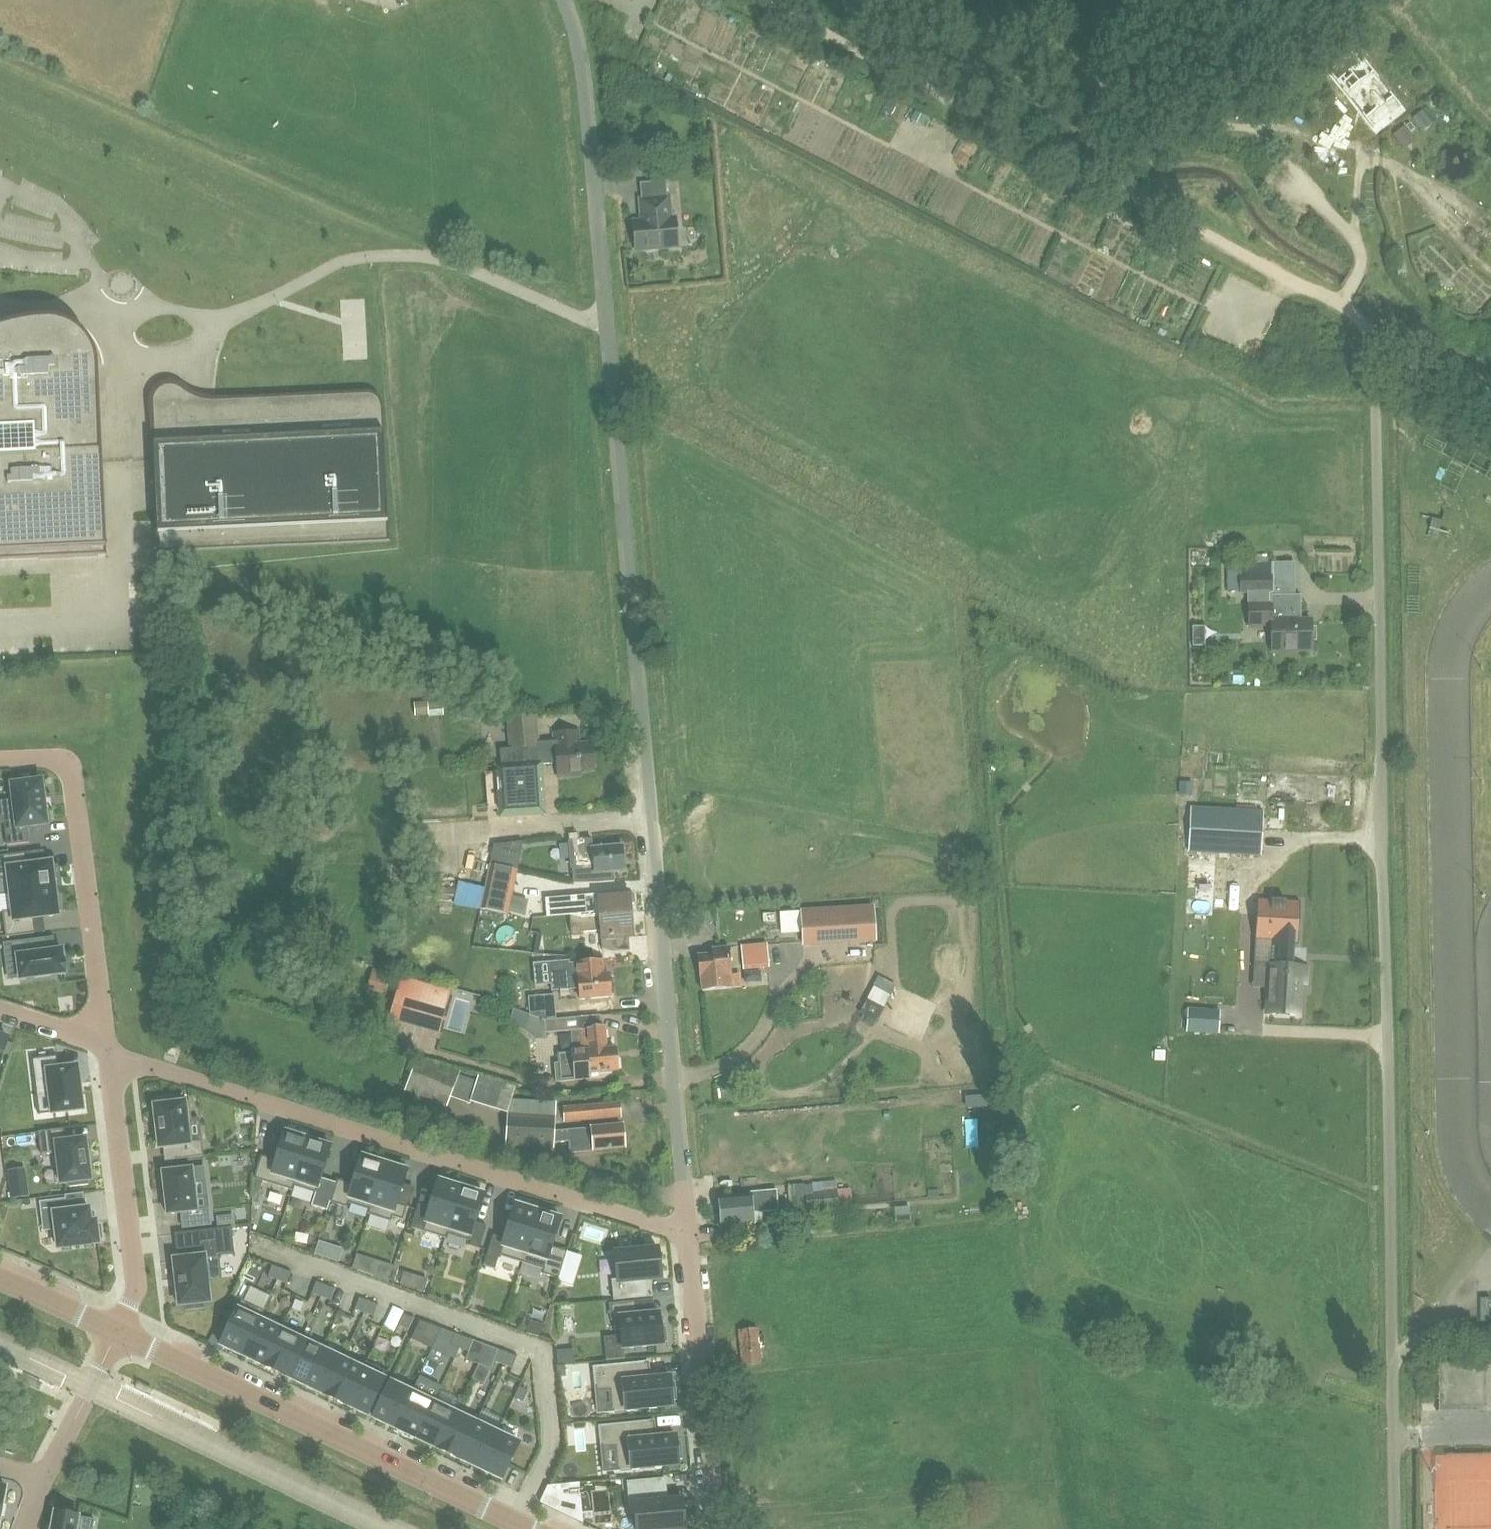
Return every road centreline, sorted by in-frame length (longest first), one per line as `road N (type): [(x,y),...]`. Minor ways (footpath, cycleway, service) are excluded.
road 1 (residential): [(564,0),(581,62),(596,202),(689,1234)]
road 2 (unclassified): [(1396,1528),(1378,338)]
road 3 (track): [(1341,305),(762,0)]
road 4 (residential): [(109,1066),(137,1065),(689,1234)]
road 5 (tertiary): [(527,1528),(115,1333)]
road 6 (residential): [(0,761),(63,764),(74,781),(105,1034)]
road 7 (residential): [(689,1234),(715,1528)]
road 8 (residential): [(109,1066),(136,1263),(115,1333)]
road 9 (residential): [(43,1477),(115,1333)]
road 10 (track): [(1490,425),(1407,377),(1378,338)]
road 11 (tertiary): [(115,1333),(0,1280)]

